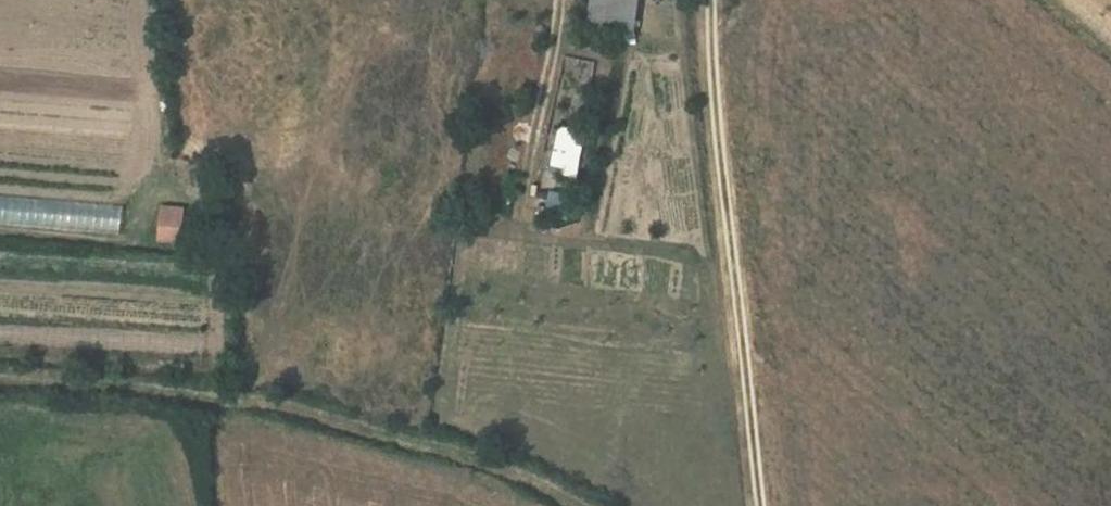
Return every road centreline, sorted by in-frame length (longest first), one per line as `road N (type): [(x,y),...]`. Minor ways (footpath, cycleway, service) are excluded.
road 1 (track): [(576,505),(491,466),(228,396),(0,379)]
road 2 (track): [(760,505),(714,89),(712,0)]

